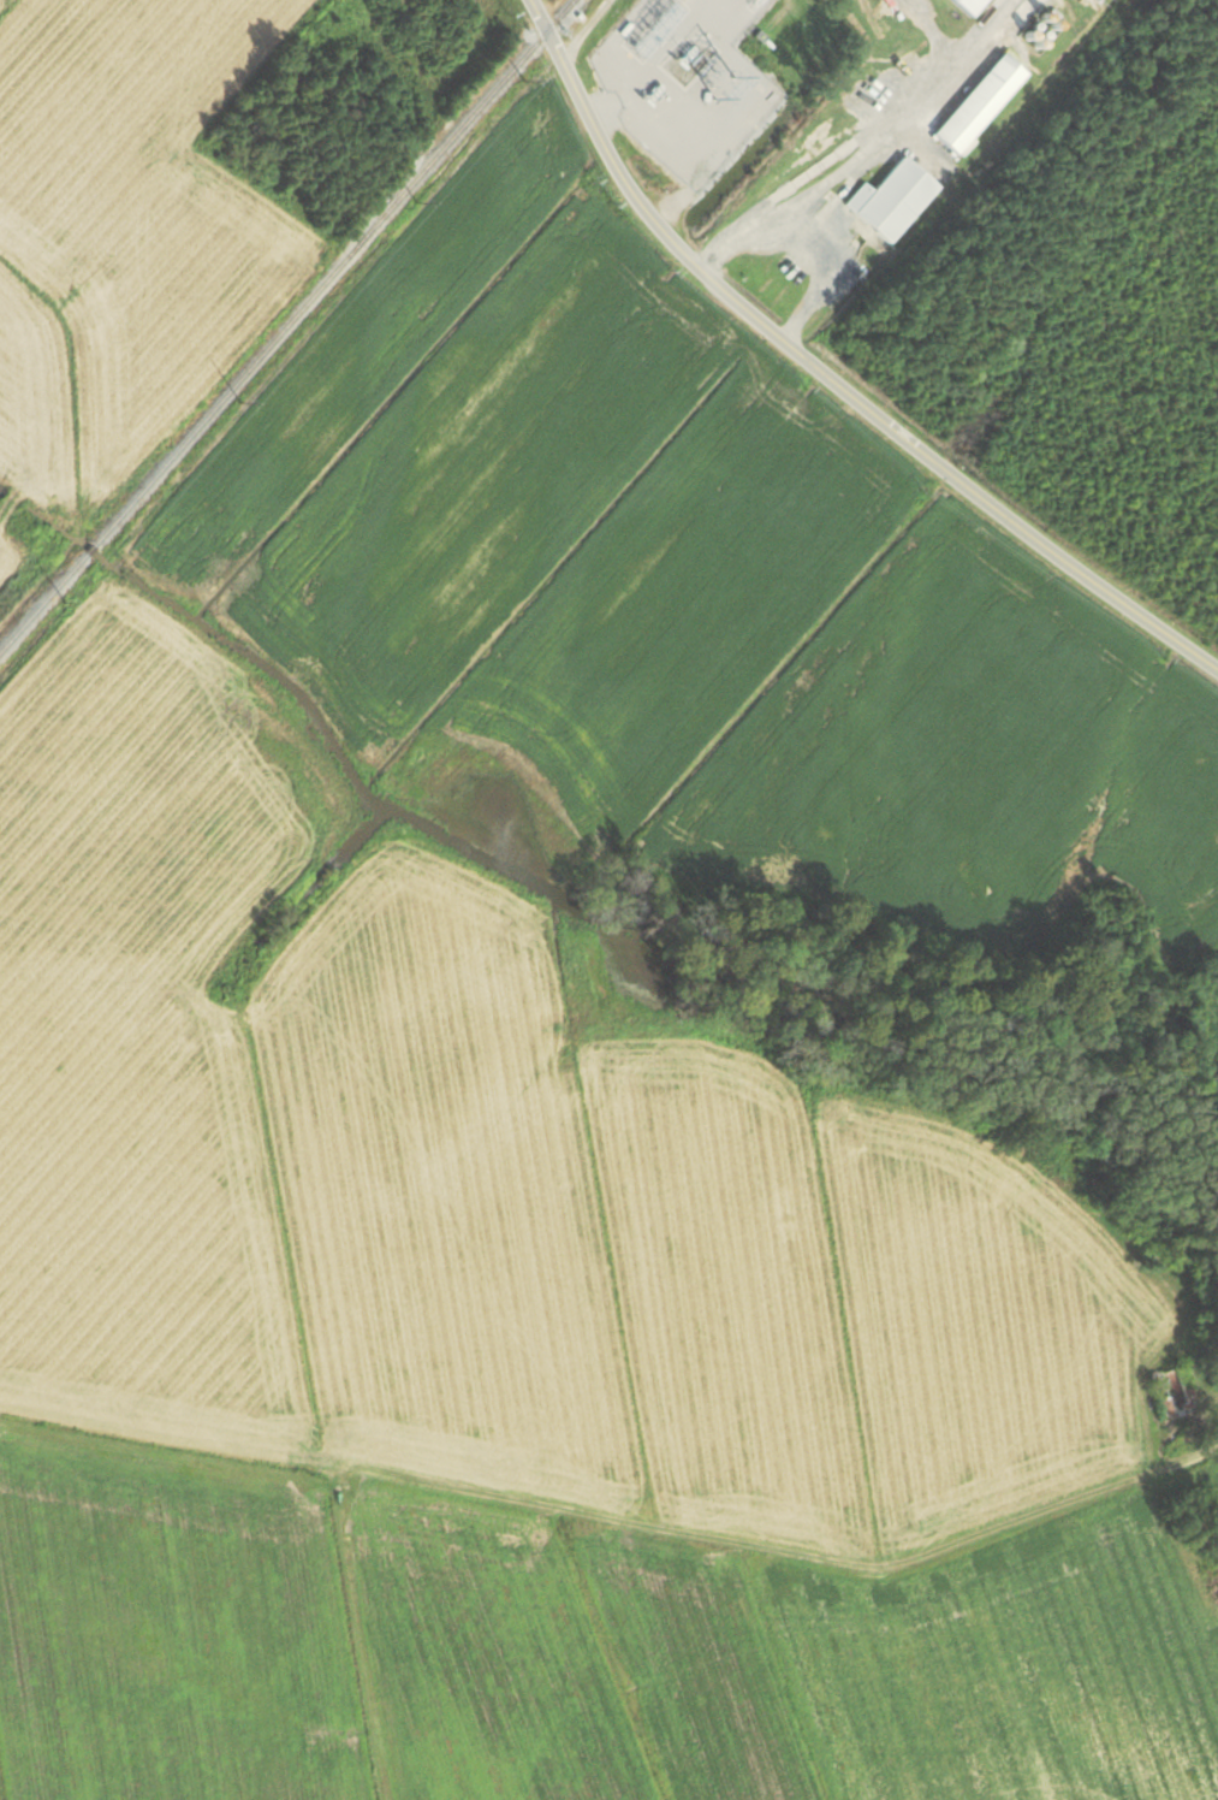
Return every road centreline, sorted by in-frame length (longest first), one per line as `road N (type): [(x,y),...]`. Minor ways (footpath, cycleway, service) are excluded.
road 1 (residential): [(1217,676),(872,418),(684,261),(614,170),(528,0)]

